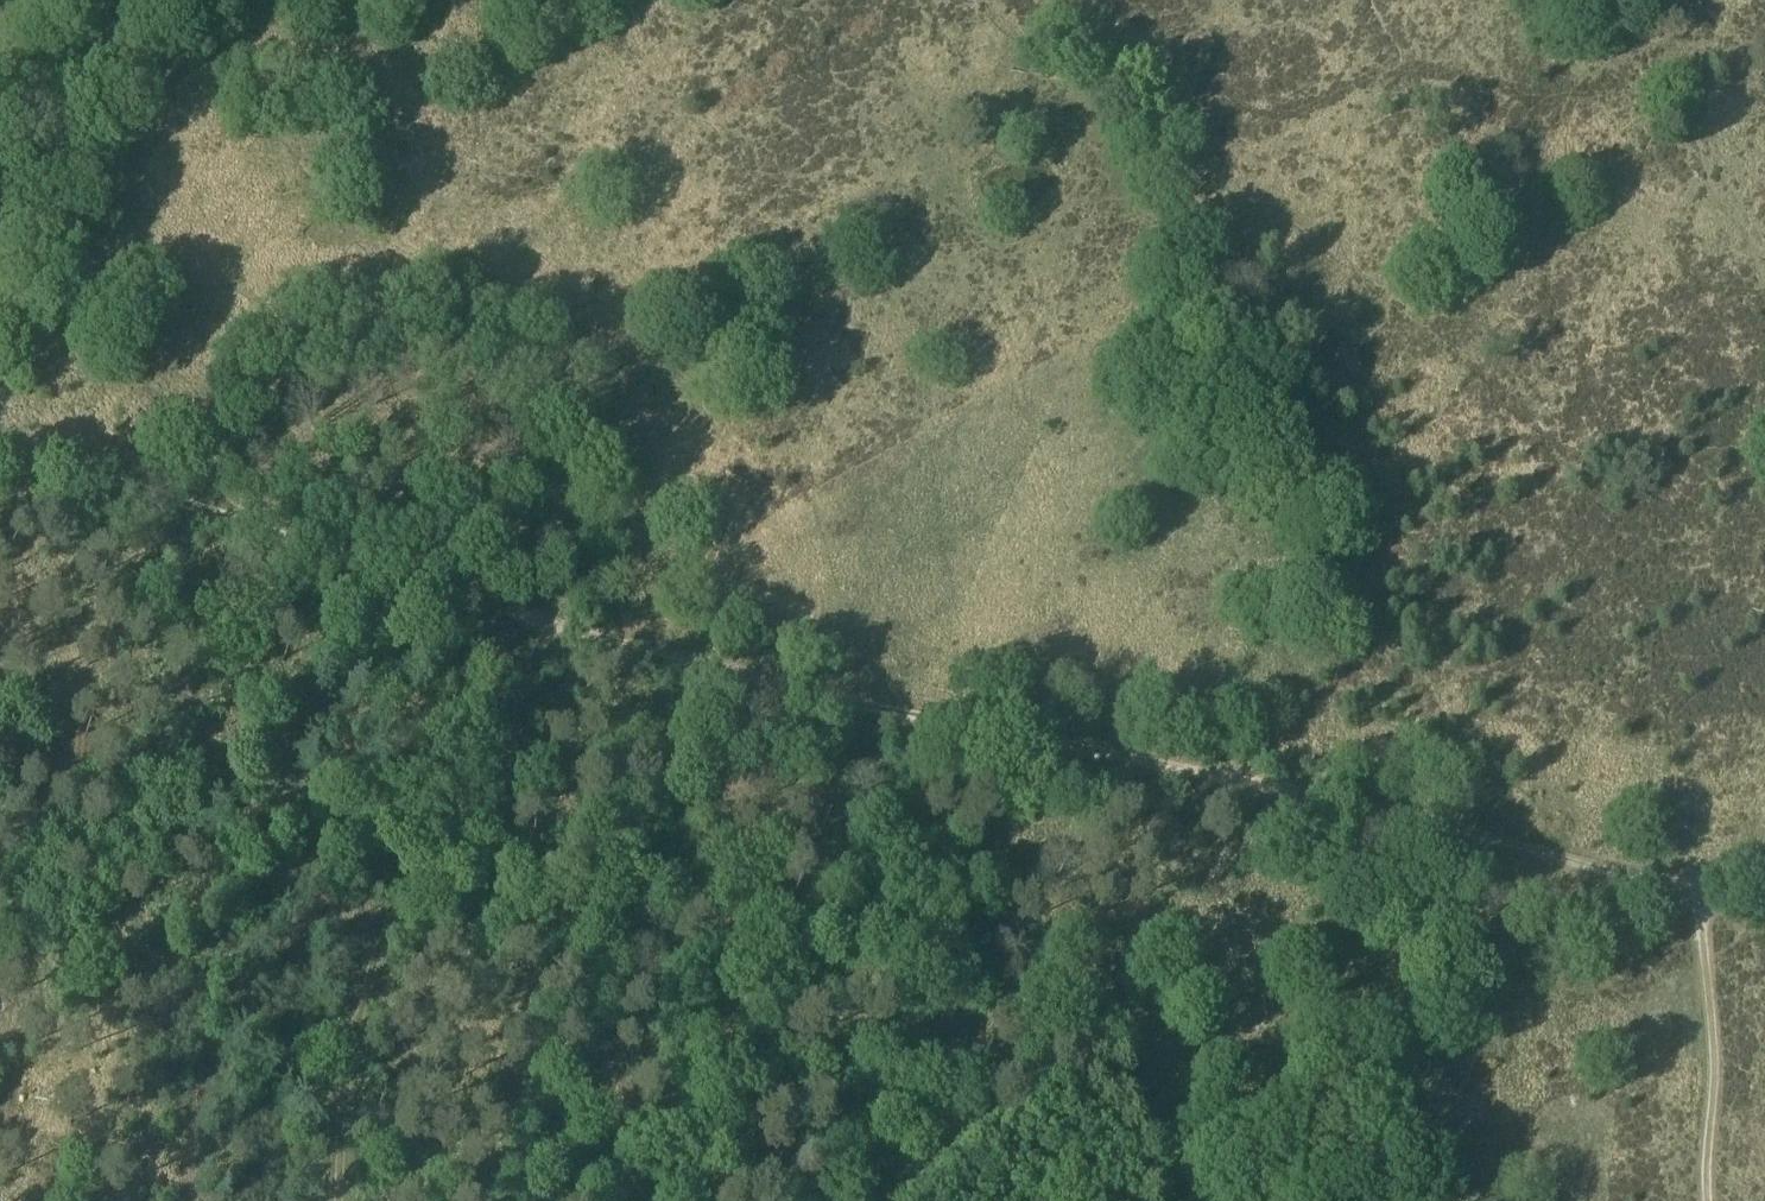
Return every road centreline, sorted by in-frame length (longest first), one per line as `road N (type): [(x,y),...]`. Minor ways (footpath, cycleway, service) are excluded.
road 1 (track): [(1764,881),(1667,883),(1363,806),(729,681),(217,515),(80,474),(0,462)]
road 2 (track): [(316,1200),(343,1012),(404,897),(481,778),(527,621)]
road 3 (track): [(1697,884),(1715,1033),(1708,1200)]

